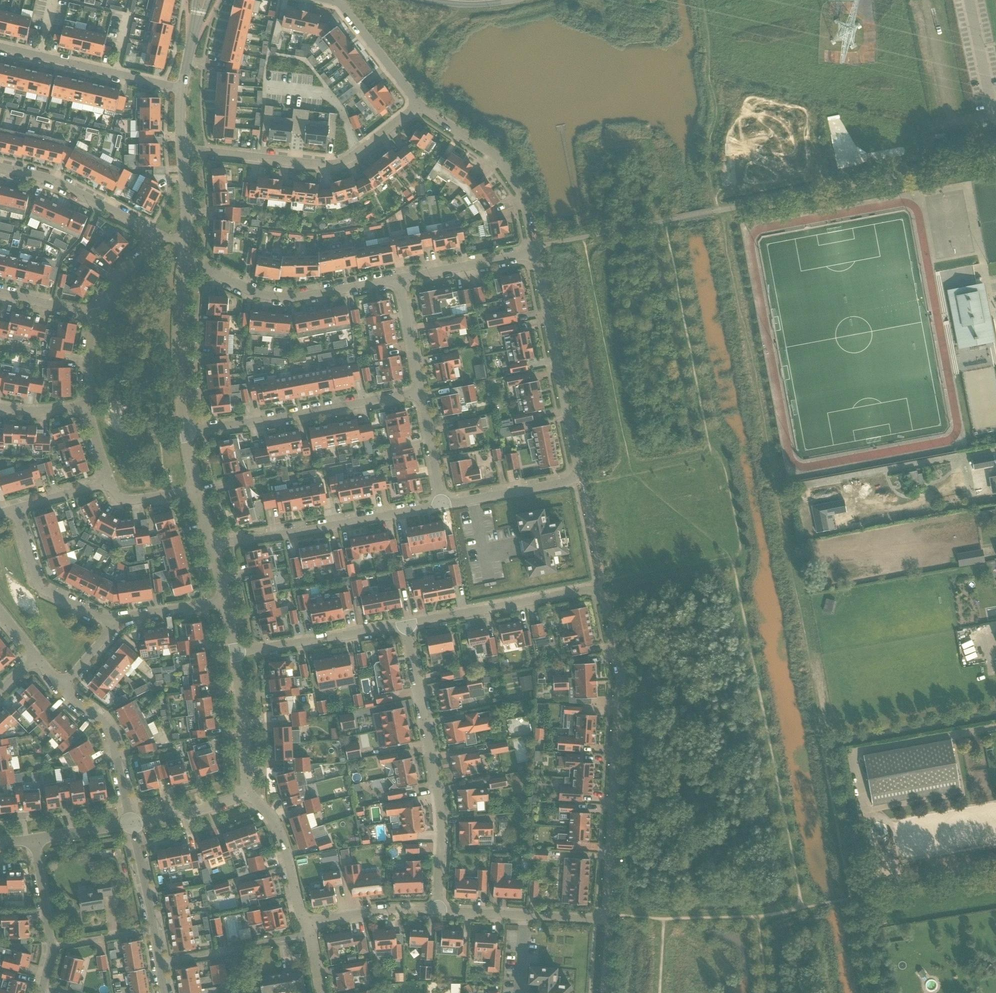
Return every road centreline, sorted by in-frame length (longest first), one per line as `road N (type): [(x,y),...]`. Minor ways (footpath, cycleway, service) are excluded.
road 1 (residential): [(444,503),(577,476),(534,253)]
road 2 (residential): [(604,917),(621,677),(598,590)]
road 3 (residential): [(440,910),(439,804),(406,624)]
road 4 (residential): [(182,153),(331,166),(418,104)]
road 5 (residential): [(185,434),(420,393)]
road 6 (residential): [(213,547),(444,503)]
road 7 (residential): [(184,263),(283,301),(399,281)]
road 8 (residential): [(534,253),(524,197),(496,158),(418,104)]
road 9 (residential): [(406,624),(598,590)]
road 10 (residential): [(182,89),(0,46)]
road 11 (residential): [(160,239),(57,184),(0,168)]
road 12 (residential): [(236,653),(406,624)]
road 13 (residential): [(185,434),(178,351),(184,263)]
road 14 (residential): [(604,917),(440,910)]
road 15 (residential): [(132,823),(108,727),(63,686)]
road 16 (residential): [(109,620),(43,591),(15,511)]
road 17 (residential): [(312,935),(161,965)]
road 18 (residential): [(307,923),(278,829),(244,791)]
road 19 (residential): [(244,791),(236,653)]
road 20 (residential): [(399,281),(534,253)]
road 21 (residential): [(331,0),(418,104)]
road 22 (residential): [(440,910),(307,923)]

